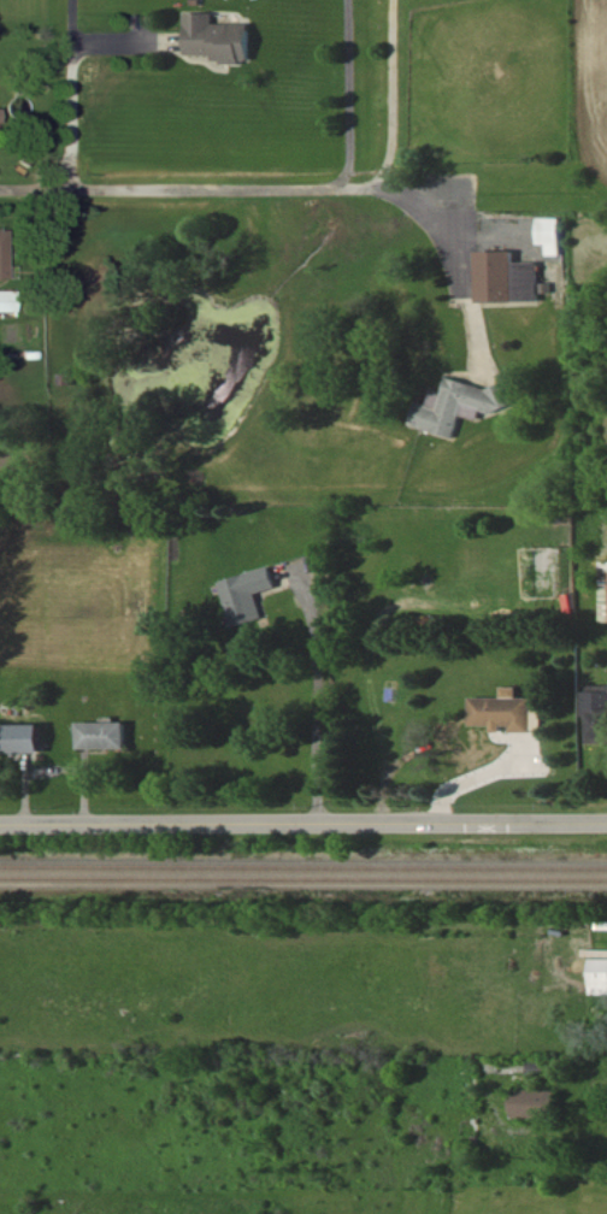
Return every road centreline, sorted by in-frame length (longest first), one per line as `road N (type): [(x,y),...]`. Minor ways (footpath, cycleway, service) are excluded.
road 1 (residential): [(0,822),(606,819)]
road 2 (residential): [(0,185),(376,188),(426,211)]

